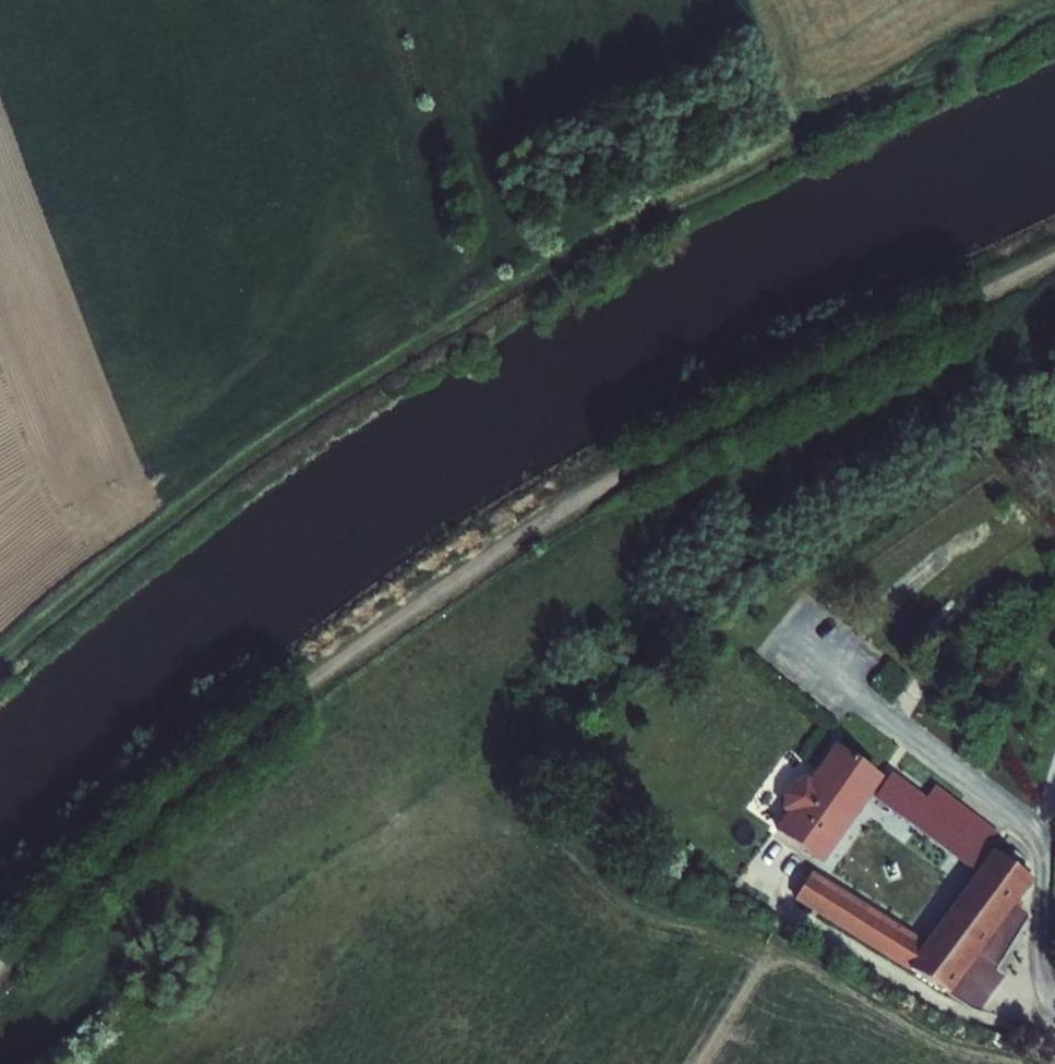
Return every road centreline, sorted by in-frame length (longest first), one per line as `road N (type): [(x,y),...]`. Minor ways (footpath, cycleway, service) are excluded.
road 1 (track): [(0,664),(198,497),(579,244),(1054,23)]
road 2 (residential): [(1054,1001),(1040,915),(1054,784)]

